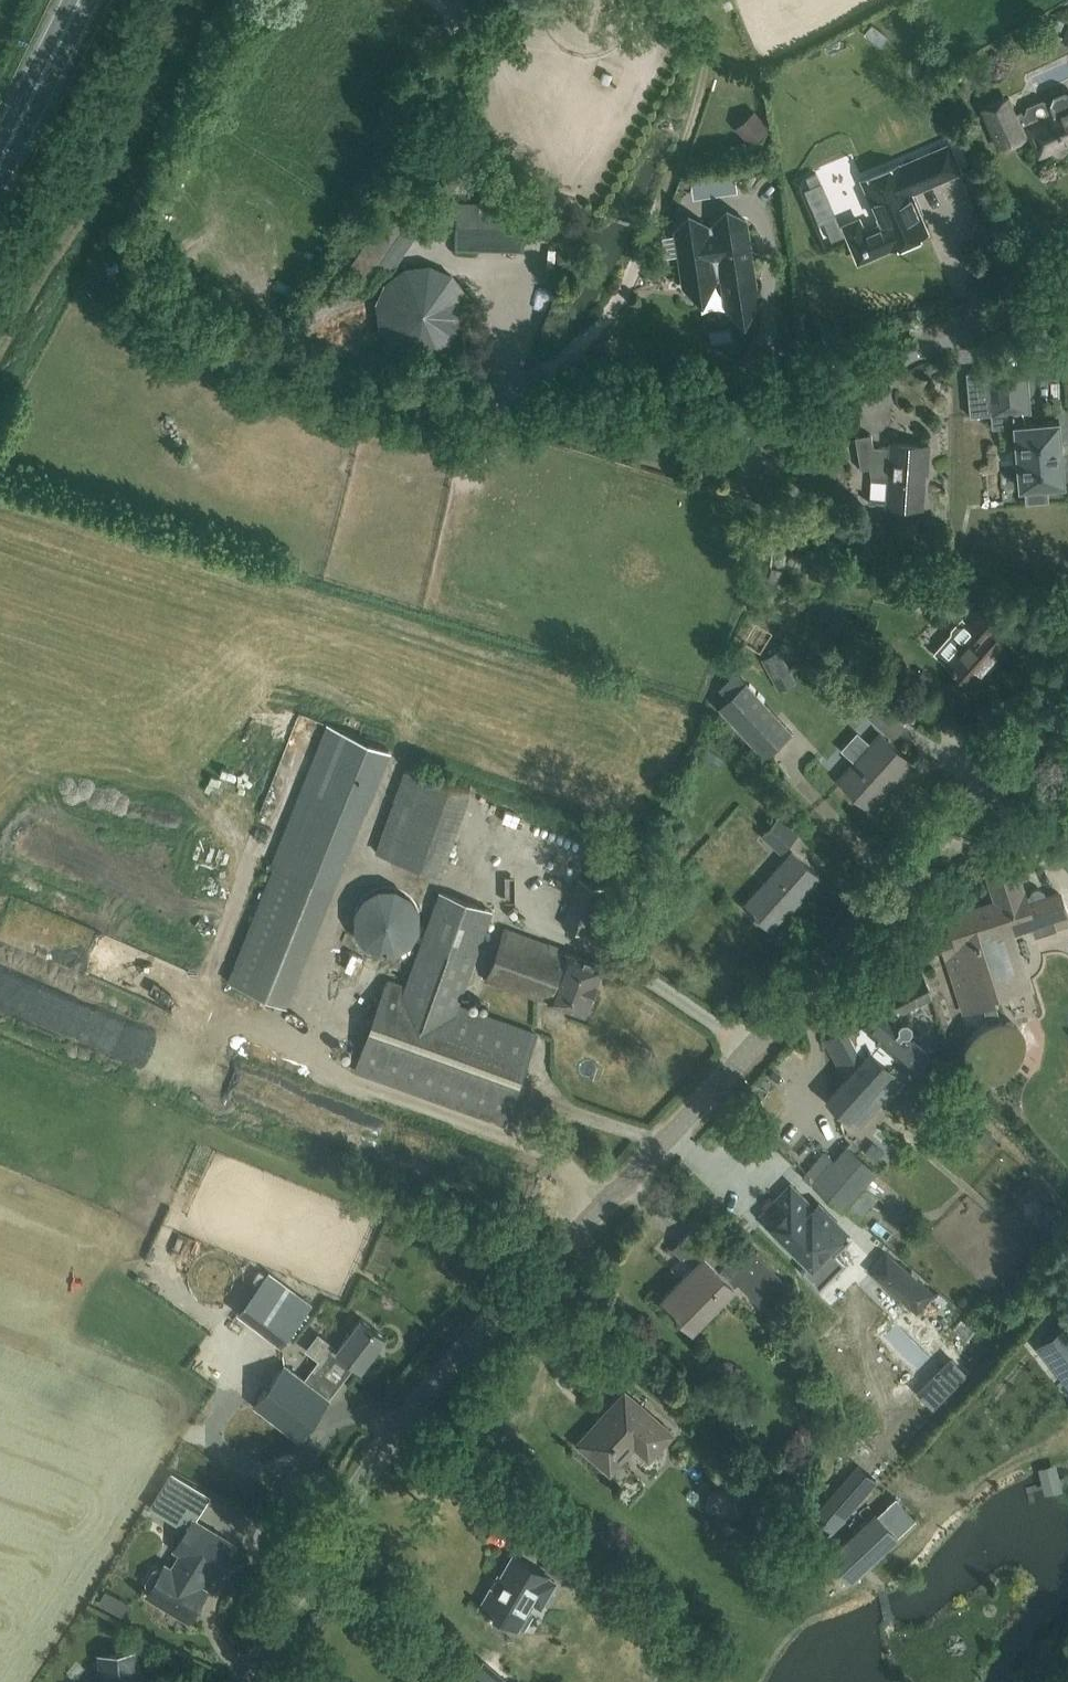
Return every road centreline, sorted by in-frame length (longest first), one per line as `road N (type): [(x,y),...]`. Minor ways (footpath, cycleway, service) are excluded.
road 1 (unclassified): [(1067,689),(744,1056),(418,1403),(242,1681)]
road 2 (track): [(0,353),(198,0)]
road 3 (trunk): [(0,164),(82,0)]
road 4 (residential): [(1067,302),(954,346)]

